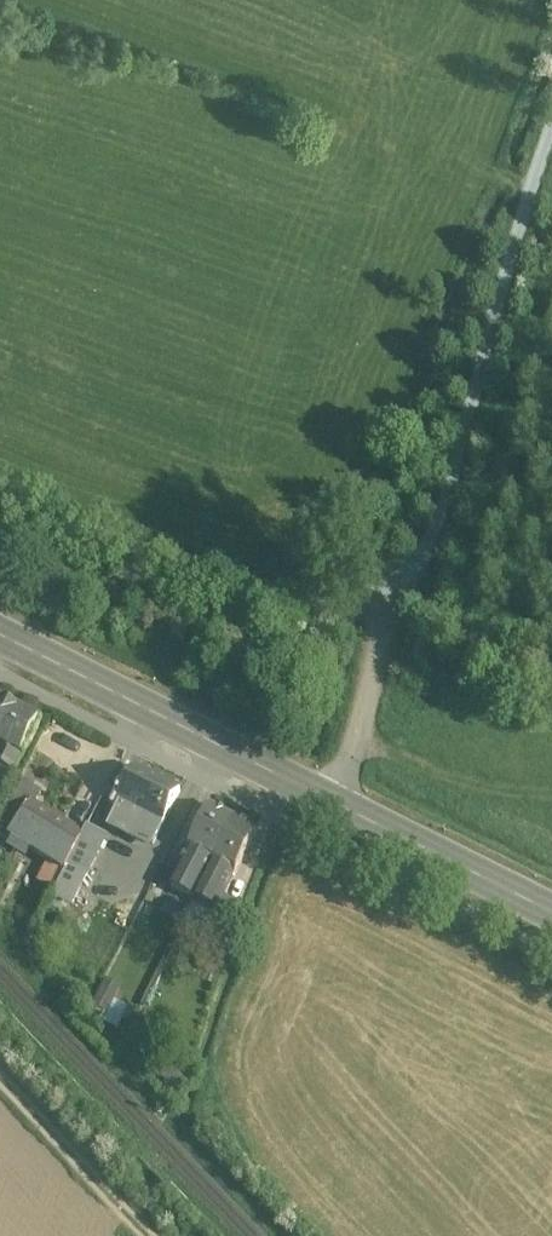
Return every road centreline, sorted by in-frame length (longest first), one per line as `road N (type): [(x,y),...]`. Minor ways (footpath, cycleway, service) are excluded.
road 1 (primary): [(0,633),(551,910)]
road 2 (track): [(375,606),(409,581),(438,521),(551,133)]
road 3 (track): [(375,606),(235,576),(0,489)]
road 4 (track): [(0,1080),(146,1235)]
road 5 (track): [(340,804),(375,606)]

